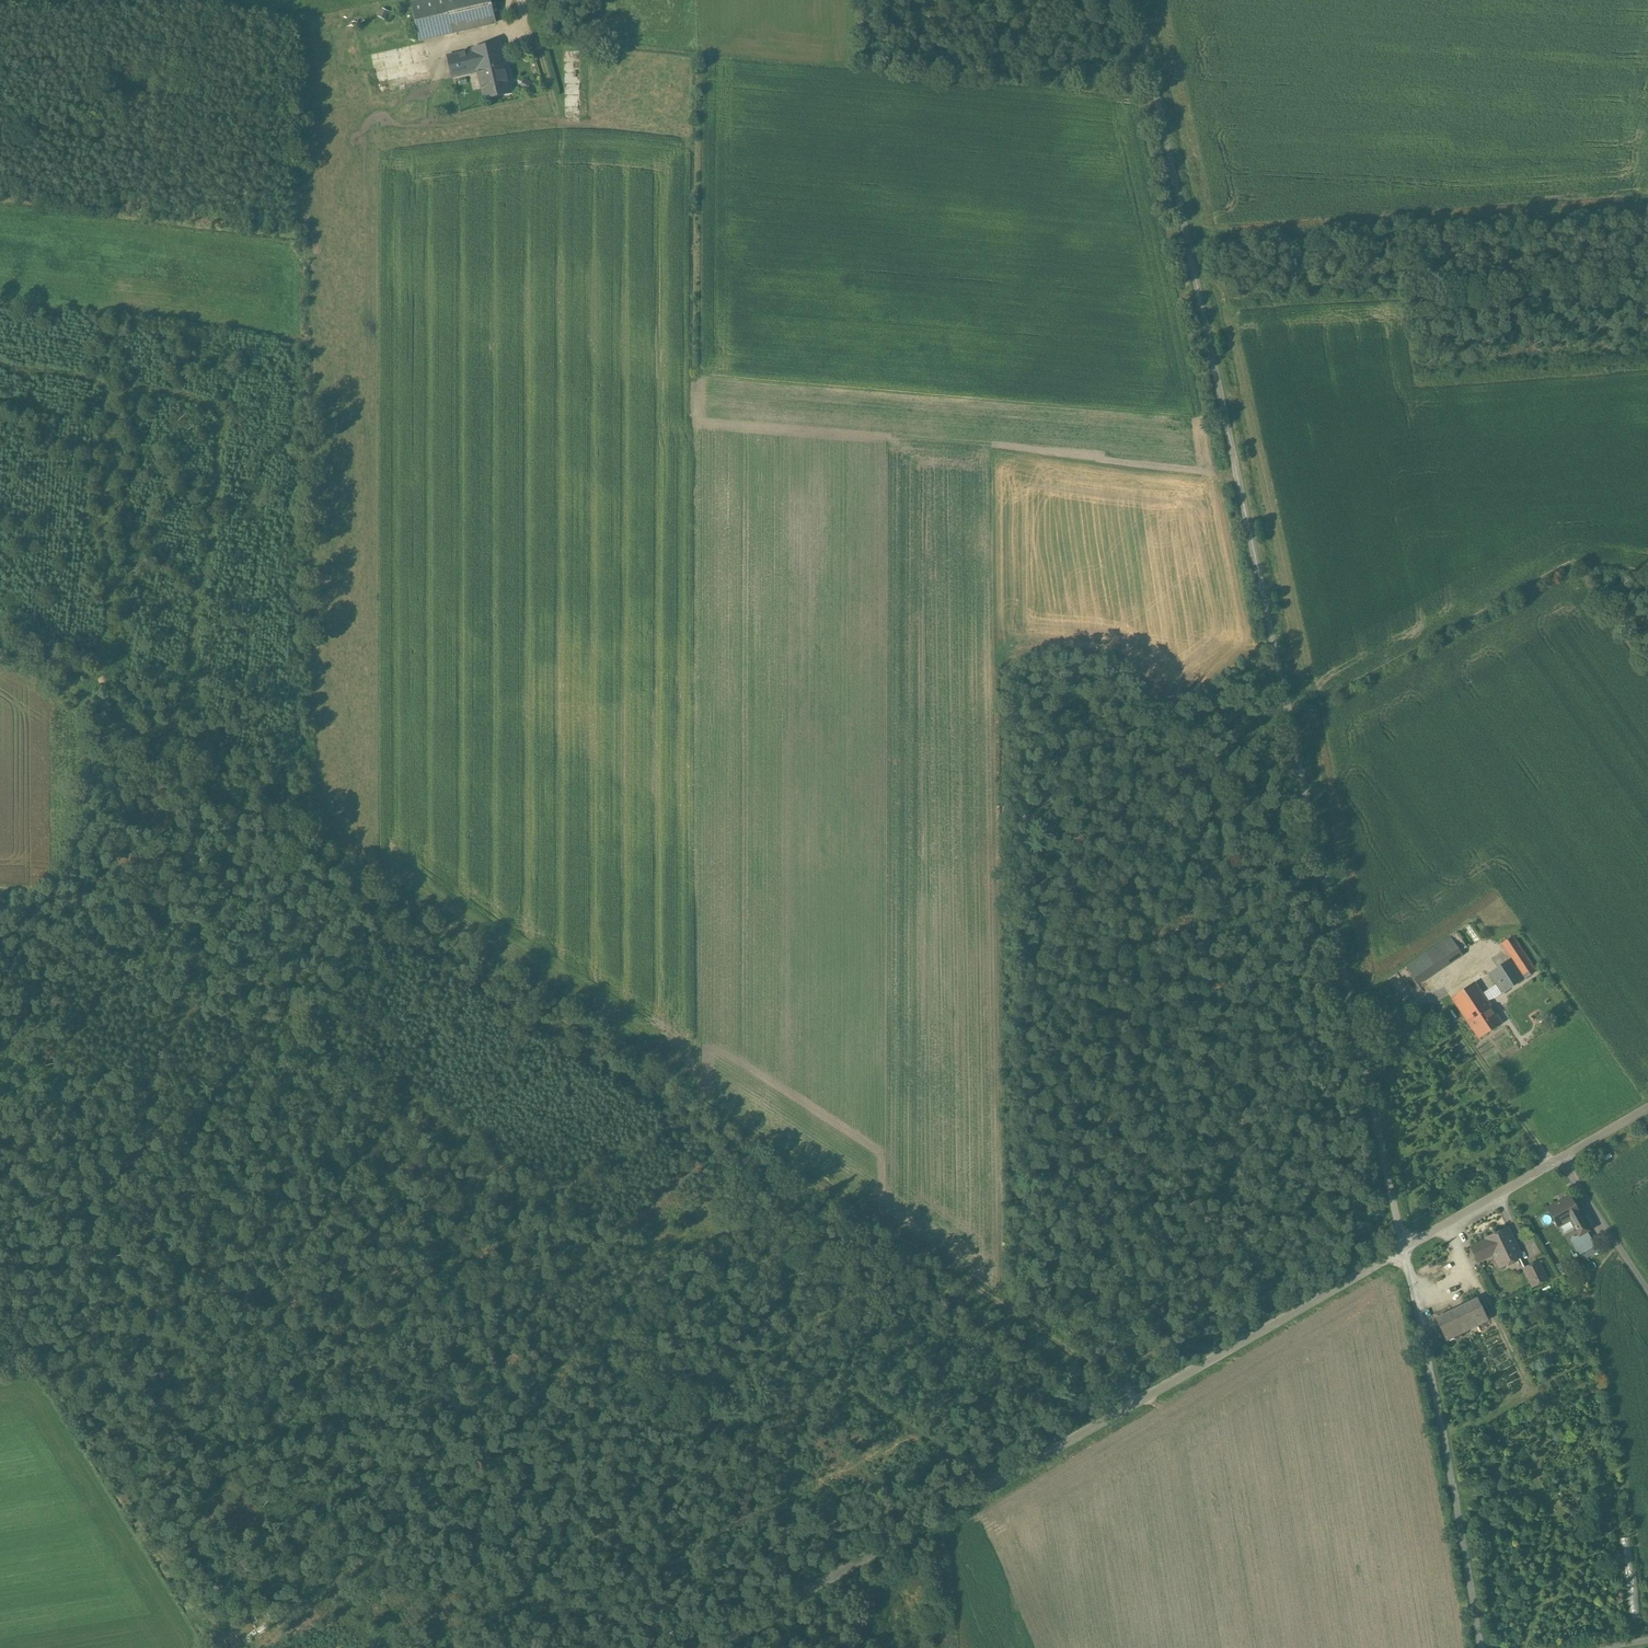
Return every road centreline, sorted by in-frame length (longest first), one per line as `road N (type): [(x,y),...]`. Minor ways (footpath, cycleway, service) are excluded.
road 1 (unclassified): [(1137,0),(1404,1249)]
road 2 (unclassified): [(707,1647),(1404,1249)]
road 3 (track): [(1142,1399),(695,1097)]
road 4 (unclassified): [(1404,1249),(1481,1647)]
road 5 (unclassified): [(1404,1249),(1647,1108)]

